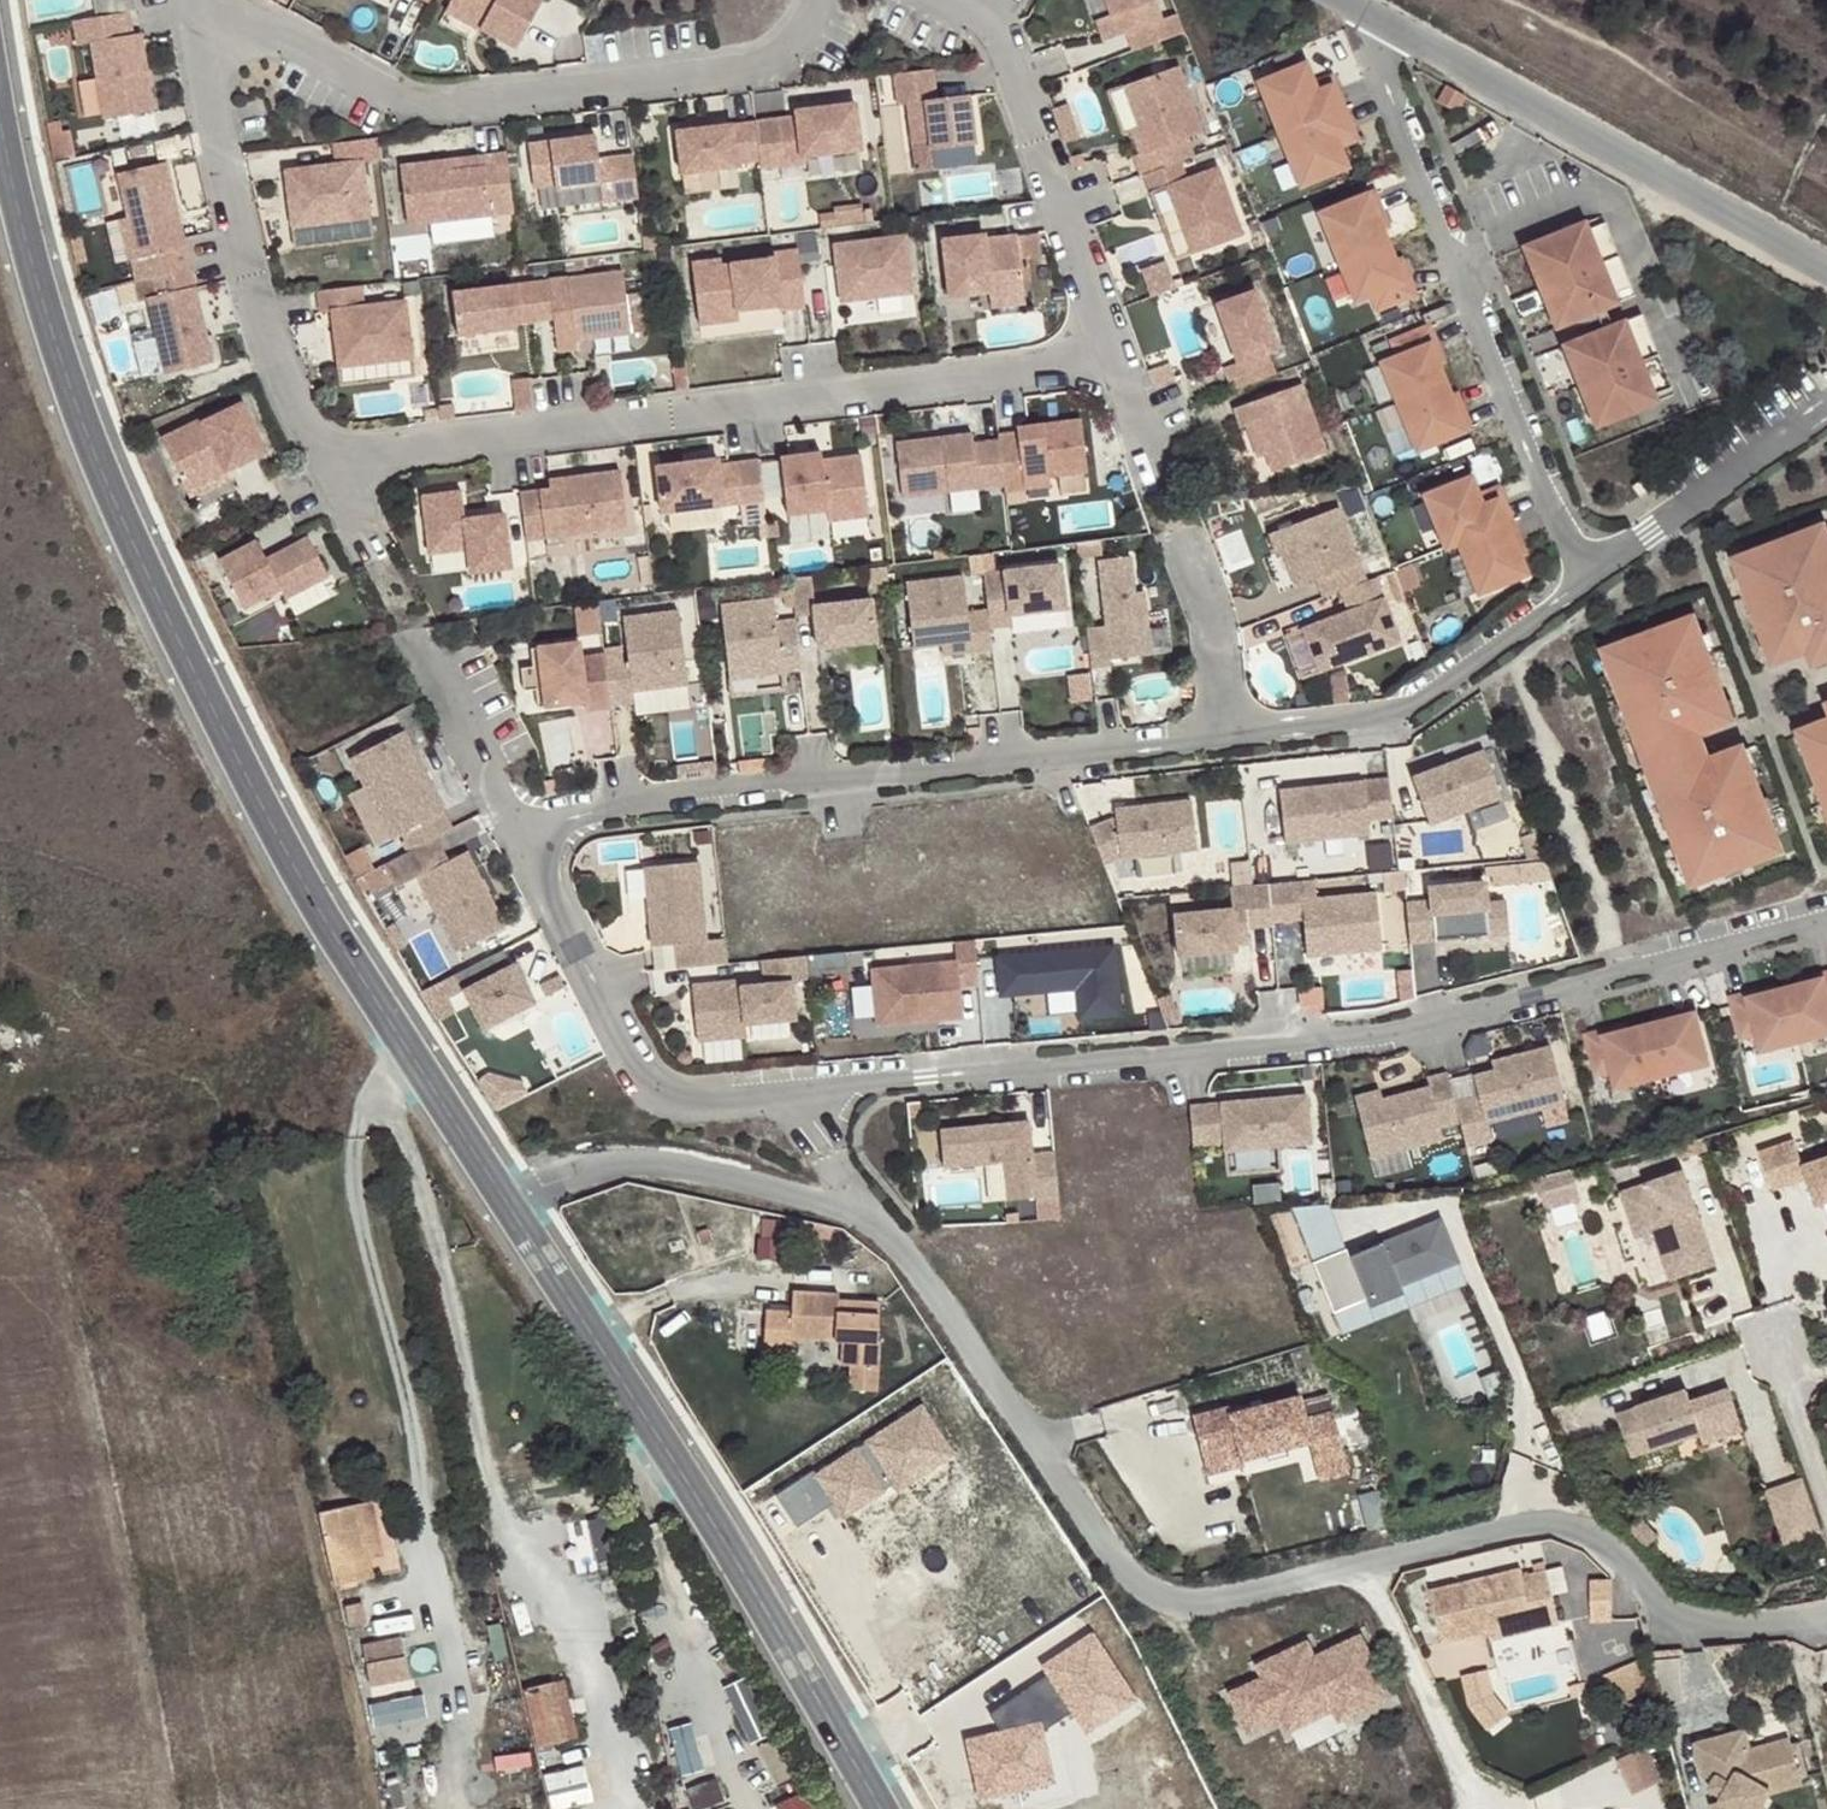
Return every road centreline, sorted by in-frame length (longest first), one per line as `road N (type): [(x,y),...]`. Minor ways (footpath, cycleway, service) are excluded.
road 1 (residential): [(507,1212),(585,1172),(644,1160),(804,1194),(872,1224),(901,1249),(1131,1580),(1163,1598),(1204,1603),(1553,1524),(1586,1533),(1665,1609),(1723,1632),(1826,1614)]
road 2 (residential): [(539,853),(546,894),(640,1073),(682,1100),(707,1102),(1386,1032),(1826,921)]
road 3 (secondary): [(507,1212),(403,1044),(144,582),(82,437),(31,283),(0,154)]
road 4 (residential): [(346,458),(1109,355)]
road 5 (residential): [(1232,741),(585,815),(561,822),(539,853)]
road 6 (secondary): [(878,1808),(661,1441),(507,1212)]
road 7 (residential): [(201,0),(408,102),(740,70),(787,47),(812,0)]
road 8 (residential): [(1587,579),(1382,75),(1378,55),(1391,25)]
road 9 (unclassified): [(1391,25),(1826,274)]
road 10 (residential): [(189,0),(253,304),(306,437),(346,458)]
road 11 (residential): [(1587,579),(1396,721),(1232,741)]
road 12 (residential): [(1109,355),(1007,34),(950,0)]
road 13 (residential): [(1826,407),(1587,579)]
road 14 (residential): [(418,644),(517,832),(539,853)]
road 15 (residential): [(1181,533),(1219,641),(1232,741)]
road 16 (residential): [(1826,1515),(1760,1319)]

